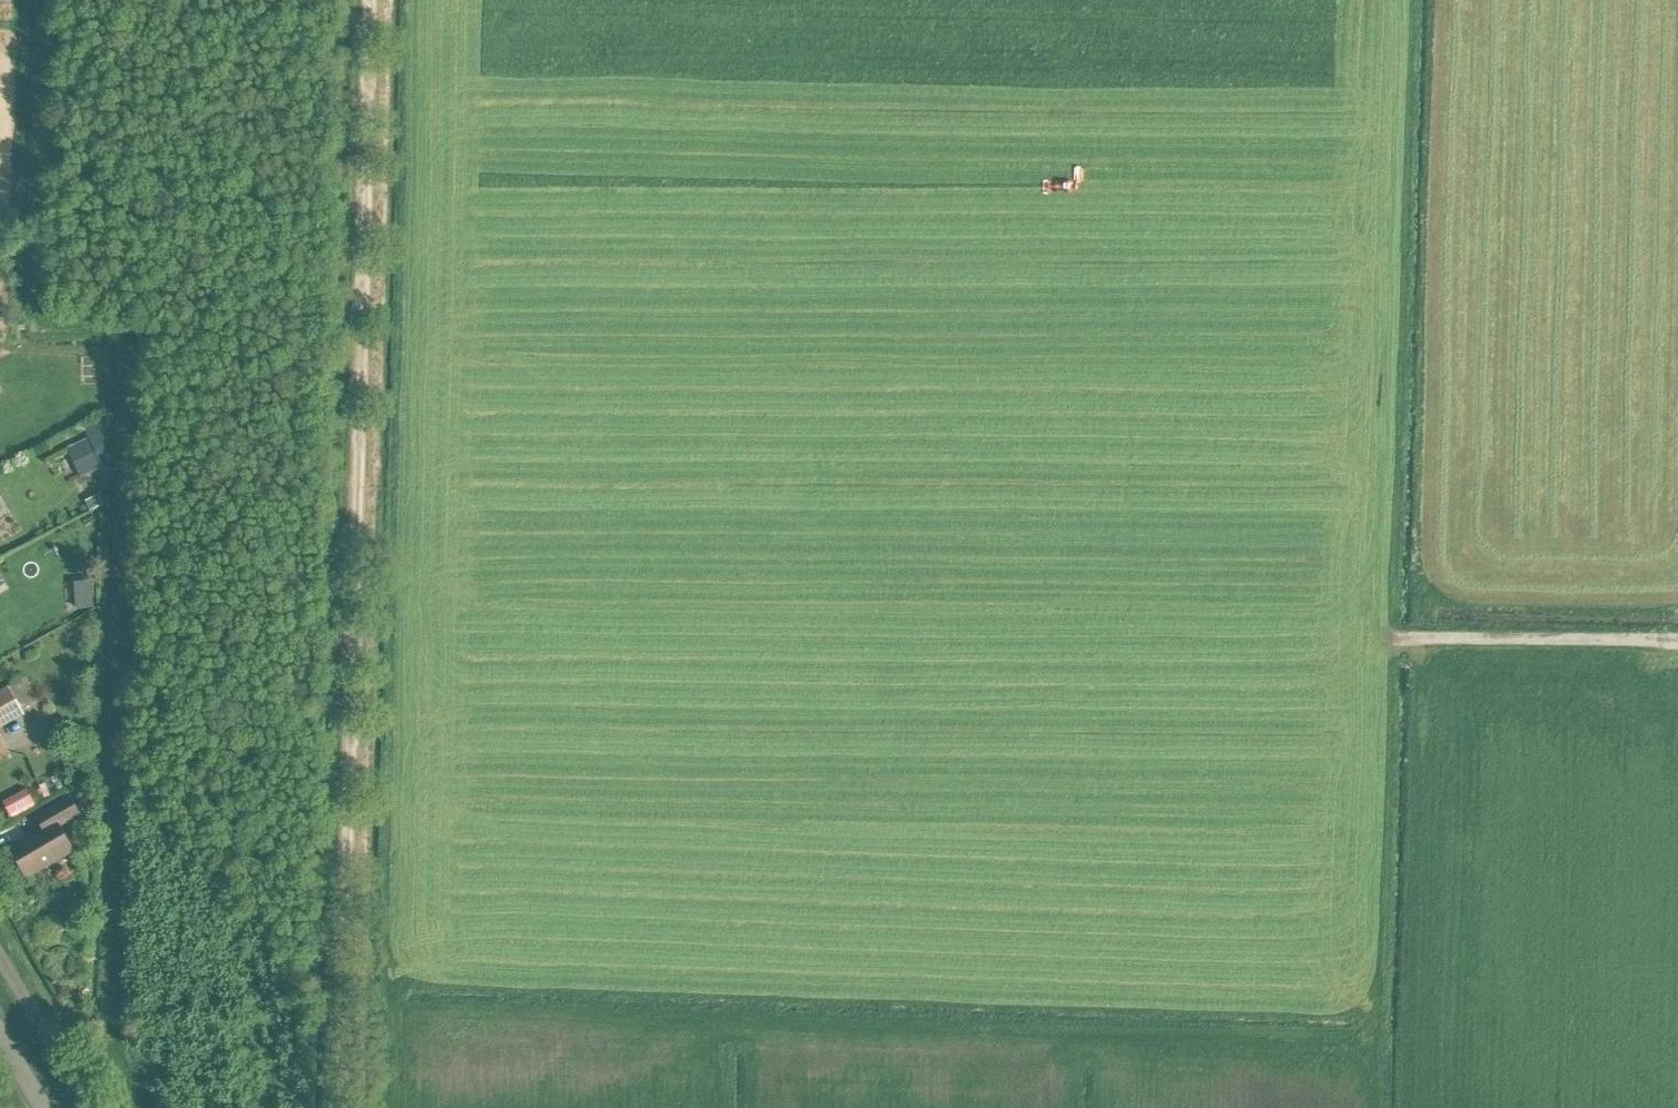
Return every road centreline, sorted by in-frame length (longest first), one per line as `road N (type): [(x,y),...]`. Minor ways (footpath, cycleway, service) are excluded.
road 1 (track): [(344,1107),(371,0)]

